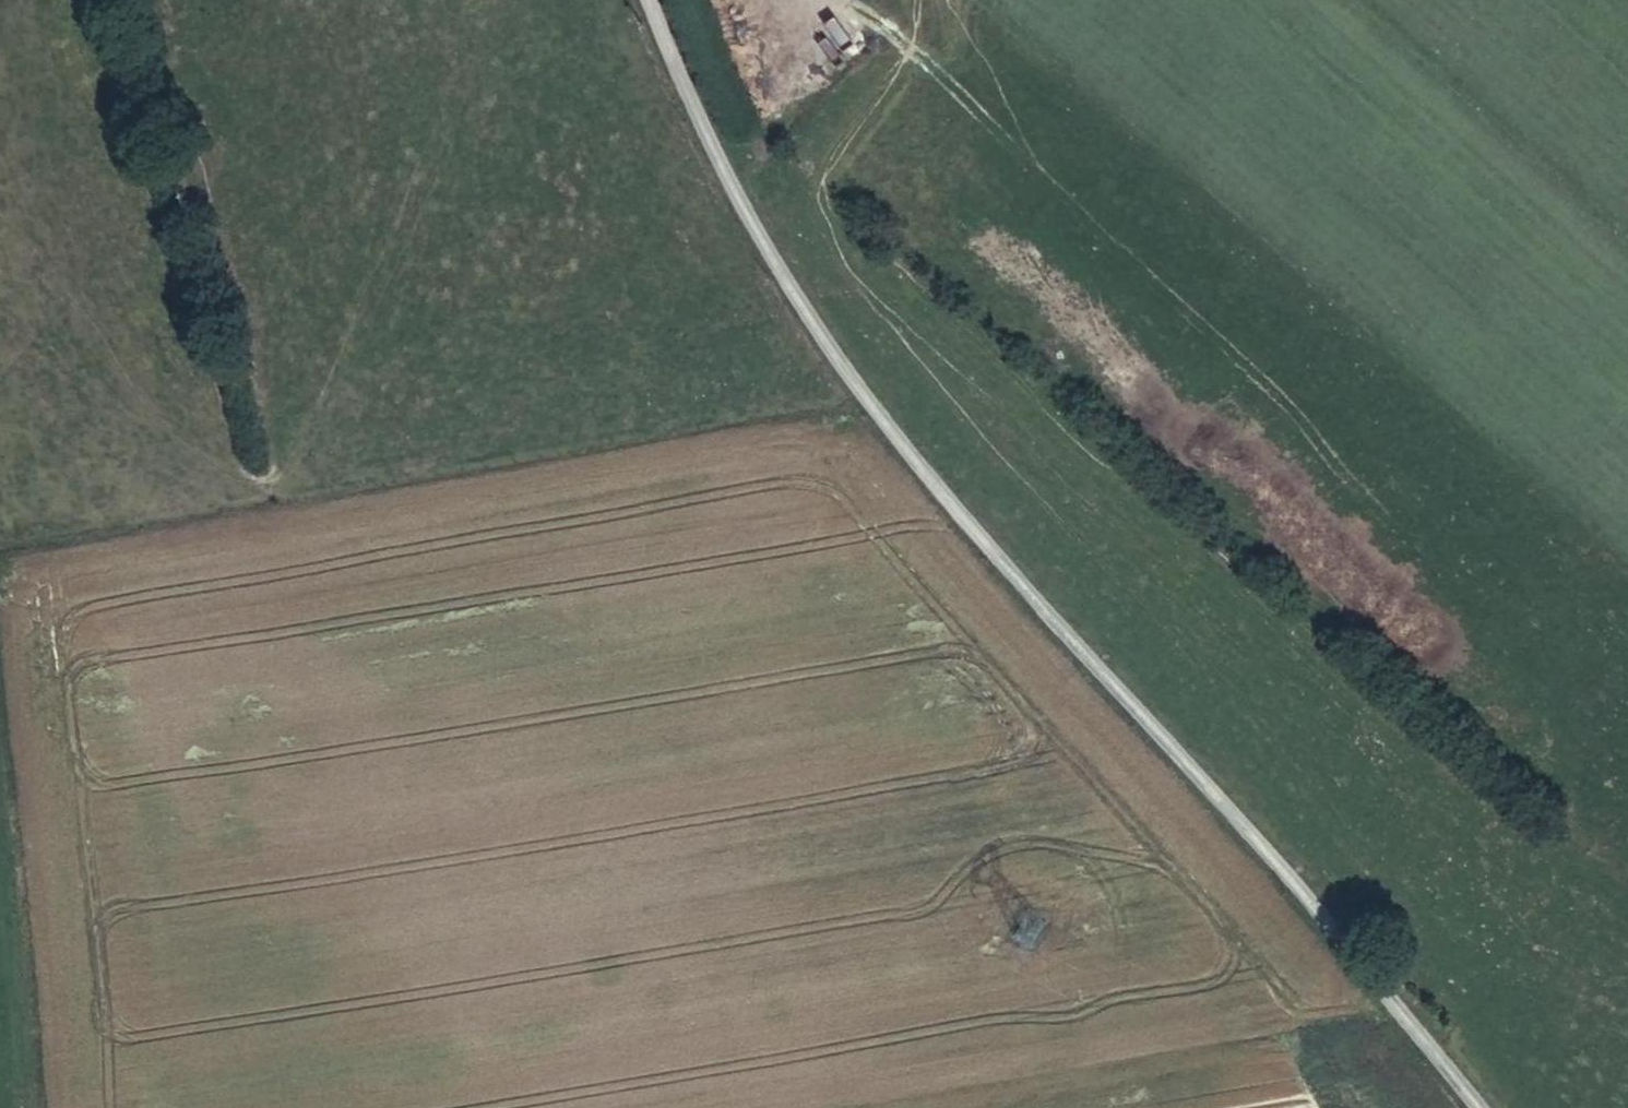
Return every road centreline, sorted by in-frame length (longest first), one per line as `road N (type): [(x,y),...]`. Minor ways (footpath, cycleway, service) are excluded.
road 1 (unclassified): [(648,0),(732,182),(829,353),(1001,564),(1479,1107)]

